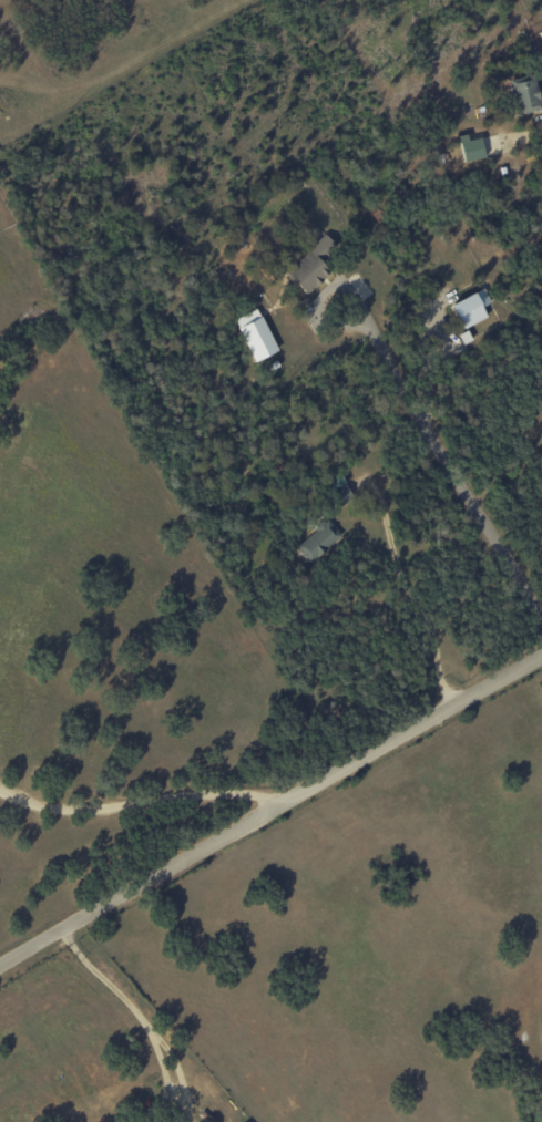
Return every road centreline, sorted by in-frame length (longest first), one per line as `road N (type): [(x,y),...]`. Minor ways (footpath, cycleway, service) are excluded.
road 1 (tertiary): [(0,968),(541,657)]
road 2 (residential): [(211,847),(177,819),(0,805)]

